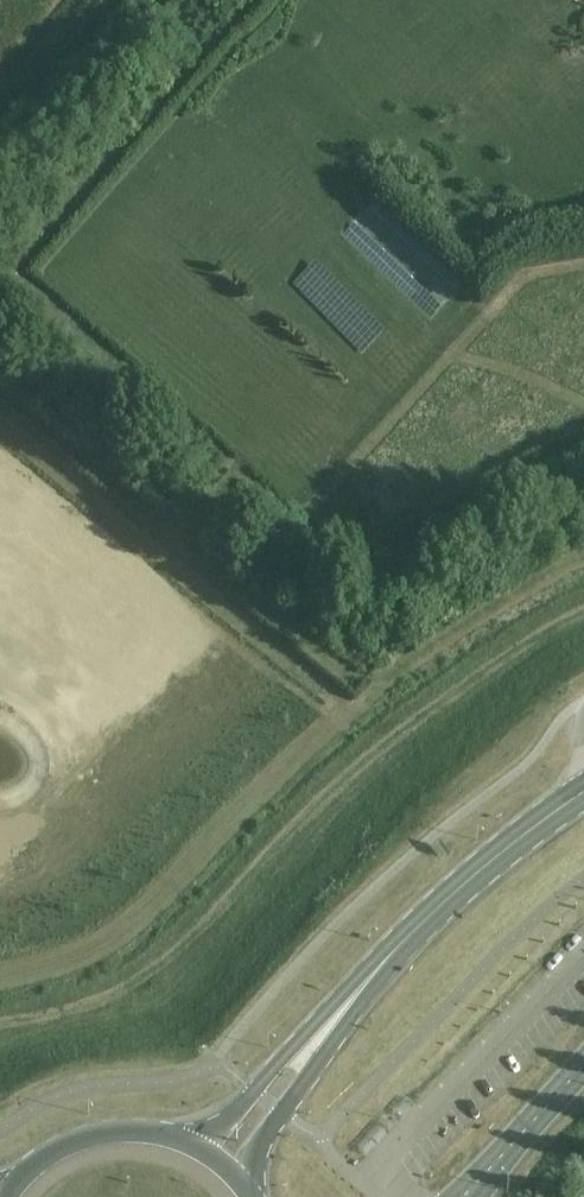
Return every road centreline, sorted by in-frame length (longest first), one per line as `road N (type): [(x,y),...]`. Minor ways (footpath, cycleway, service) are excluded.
road 1 (secondary): [(382,969),(465,887),(583,795)]
road 2 (secondary): [(382,969),(330,1011),(232,1120),(193,1144)]
road 3 (secondary): [(247,1187),(261,1144),(355,1018),(382,969)]
road 4 (primary): [(193,1144),(124,1130),(89,1136),(56,1151),(8,1196)]
road 5 (unclassified): [(482,1178),(583,1068)]

